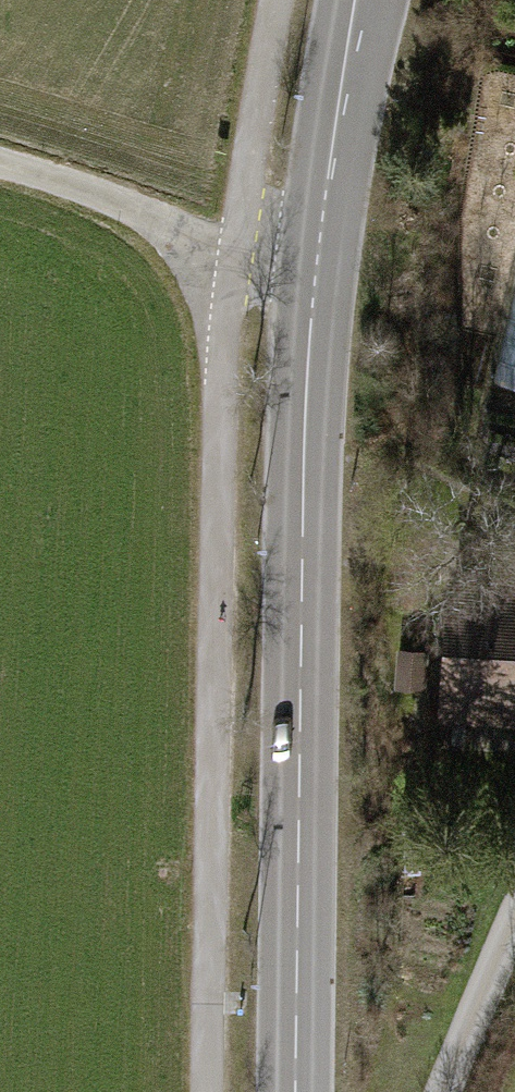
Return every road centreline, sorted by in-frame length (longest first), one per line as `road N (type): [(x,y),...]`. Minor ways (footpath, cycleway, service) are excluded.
road 1 (primary): [(357,0),(316,253),(303,416),(295,1091)]
road 2 (track): [(0,166),(238,240),(317,250)]
road 3 (track): [(447,1091),(514,913)]

